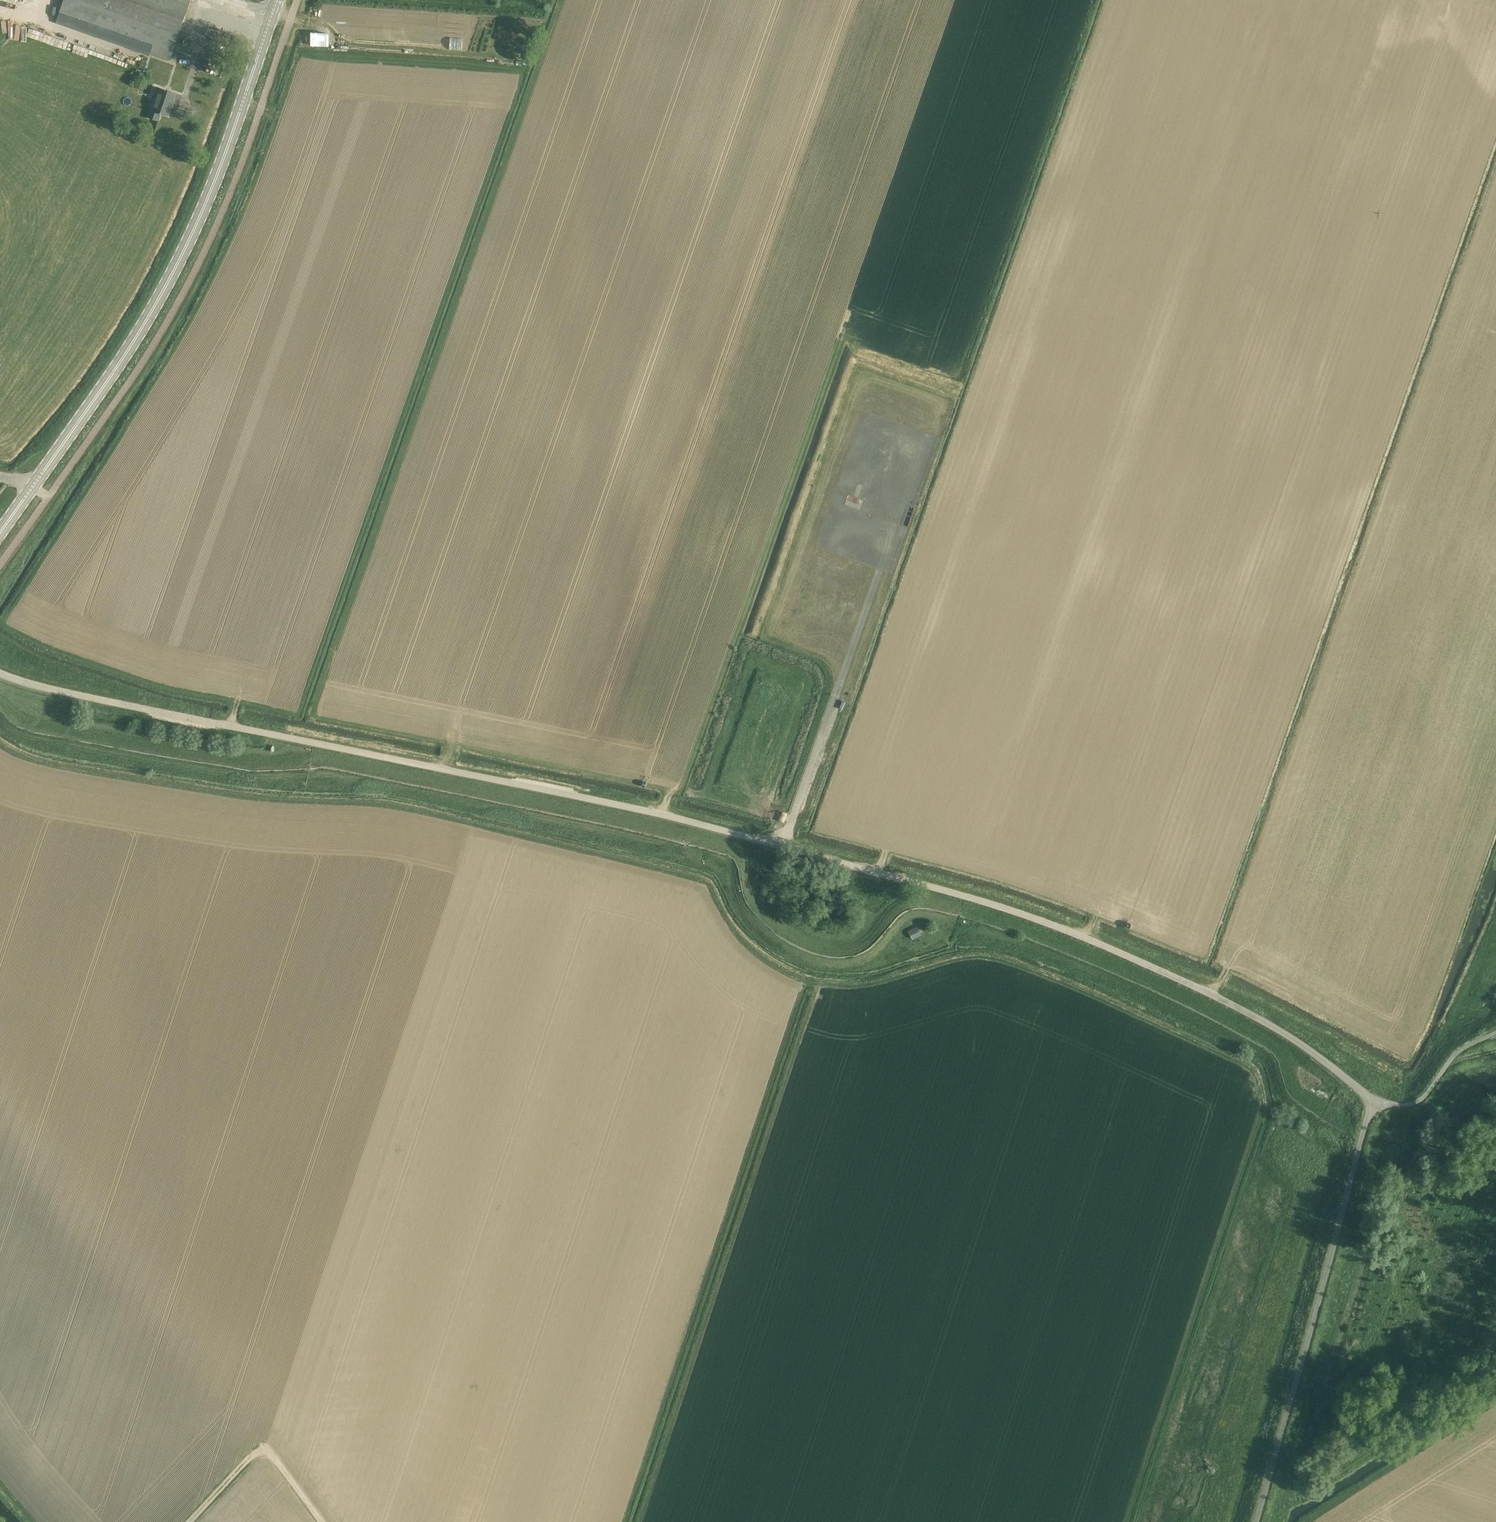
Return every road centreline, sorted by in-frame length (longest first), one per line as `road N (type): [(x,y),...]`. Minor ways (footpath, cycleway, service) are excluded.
road 1 (unclassified): [(1255,1521),(1375,1102),(1292,1038),(1134,958),(974,898),(684,820),(0,673)]
road 2 (tertiary): [(0,529),(100,397),(166,284),(227,144),(276,0)]

